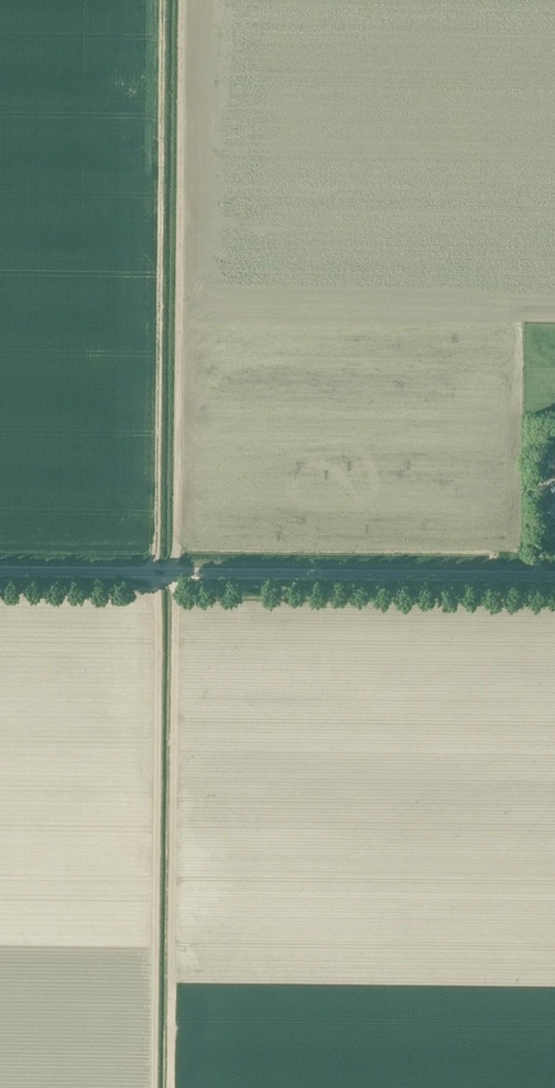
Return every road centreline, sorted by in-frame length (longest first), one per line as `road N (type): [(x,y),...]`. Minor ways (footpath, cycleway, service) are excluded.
road 1 (unclassified): [(554,577),(0,572)]

